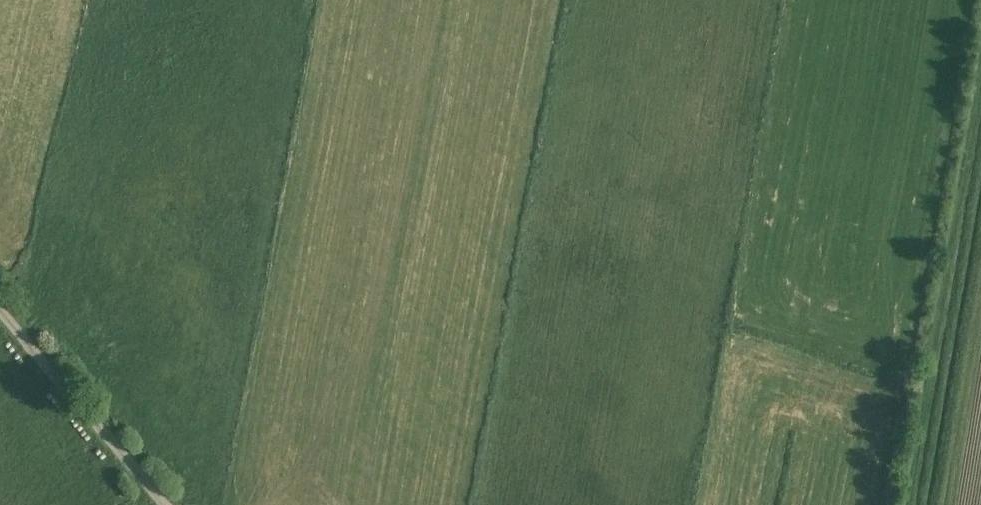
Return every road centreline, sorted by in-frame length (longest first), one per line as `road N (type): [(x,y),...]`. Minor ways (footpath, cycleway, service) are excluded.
road 1 (track): [(980,95),(911,504)]
road 2 (track): [(0,313),(162,504)]

